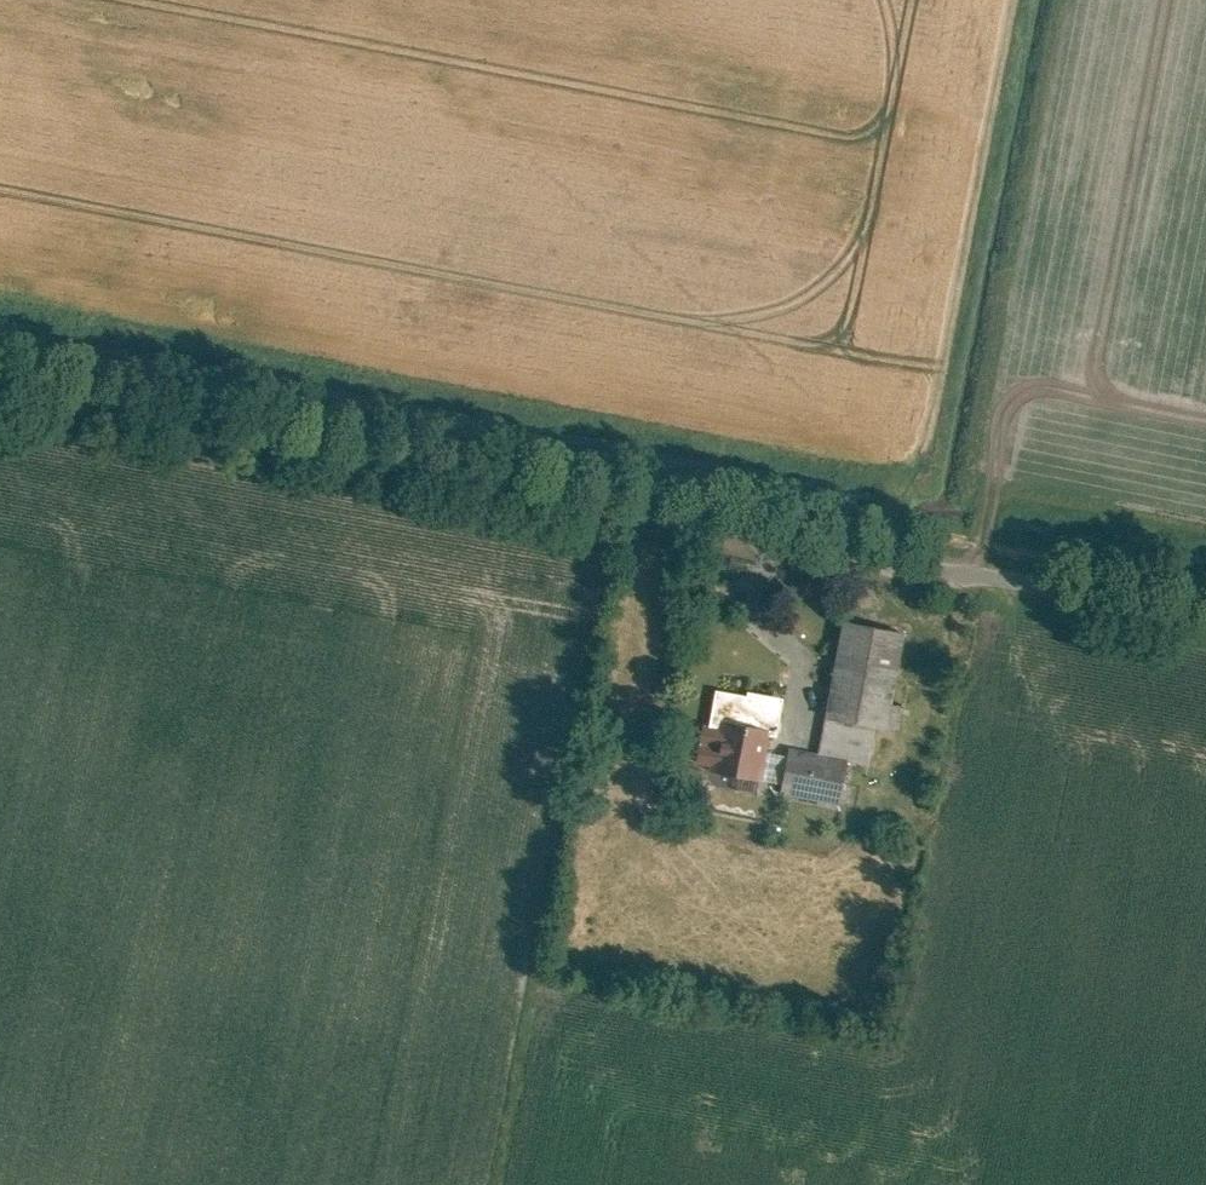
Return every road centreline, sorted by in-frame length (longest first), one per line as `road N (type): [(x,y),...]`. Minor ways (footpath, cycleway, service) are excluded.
road 1 (unclassified): [(0,364),(1205,599)]

